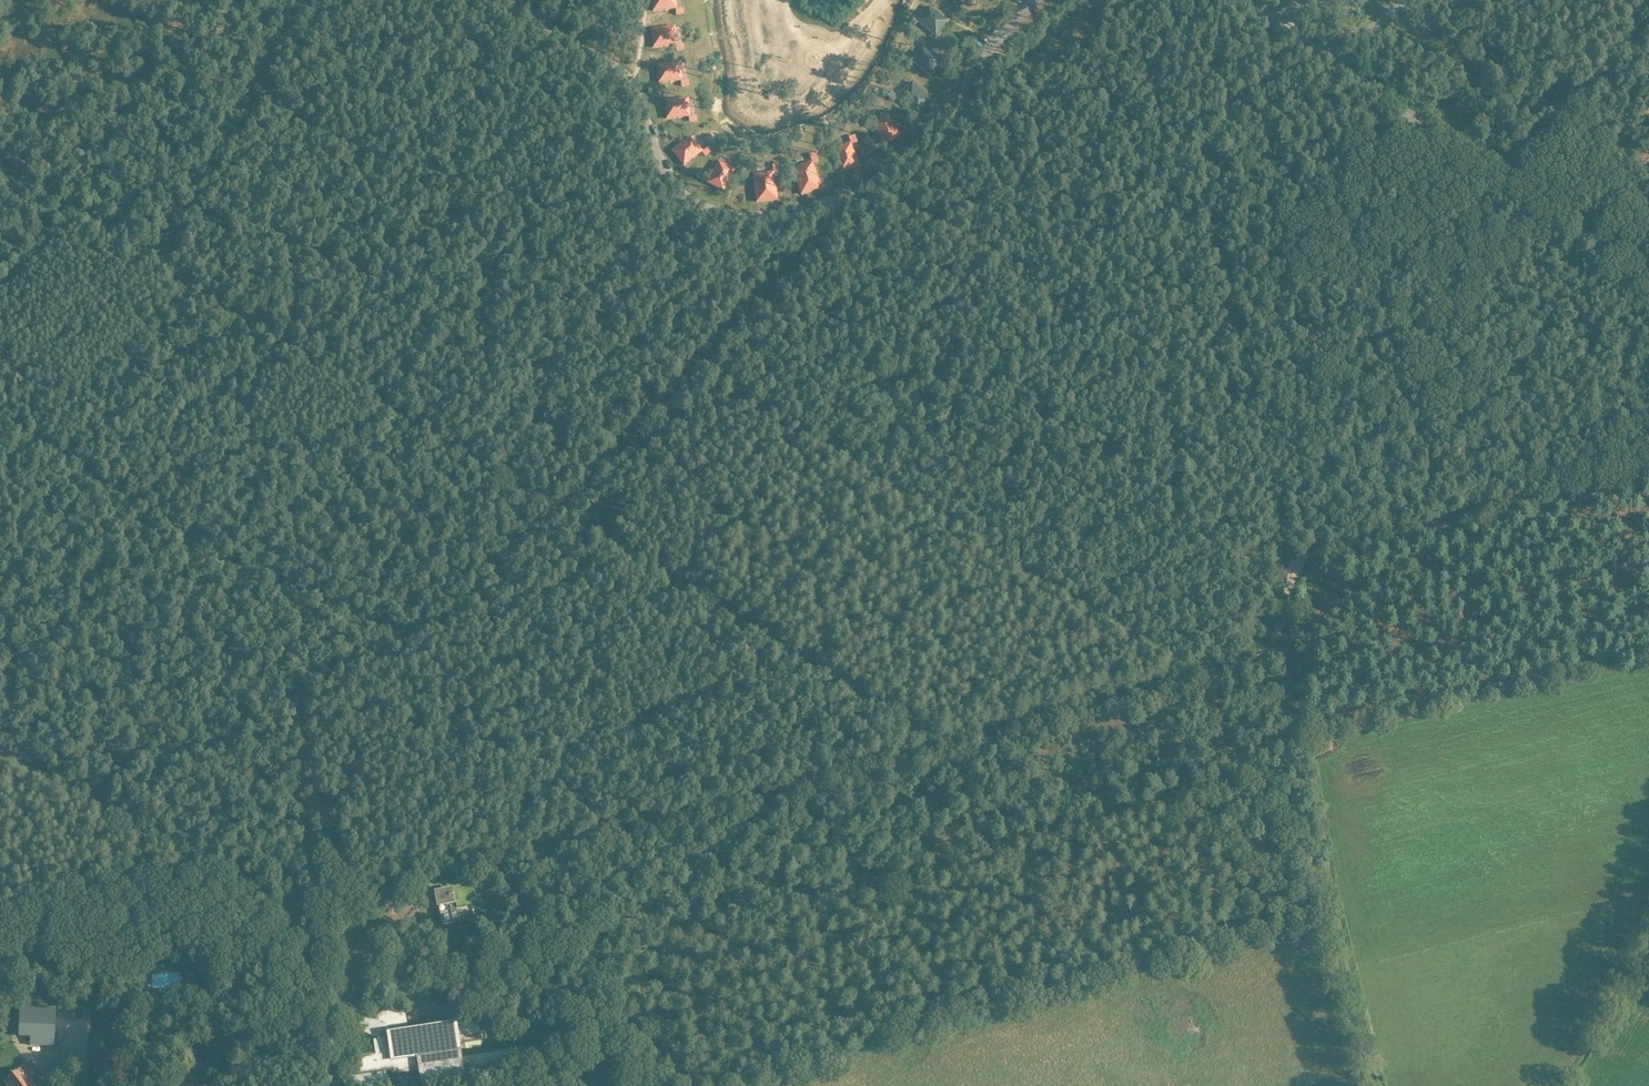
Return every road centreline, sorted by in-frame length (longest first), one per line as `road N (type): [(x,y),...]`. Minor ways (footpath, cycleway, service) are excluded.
road 1 (track): [(0,929),(77,909),(580,835),(615,964),(1244,778),(1332,887),(1381,1085)]
road 2 (track): [(580,835),(1234,668)]
road 3 (track): [(1648,474),(1297,560),(1290,617),(1256,658),(1234,668)]
road 4 (unclassified): [(0,962),(273,907)]

